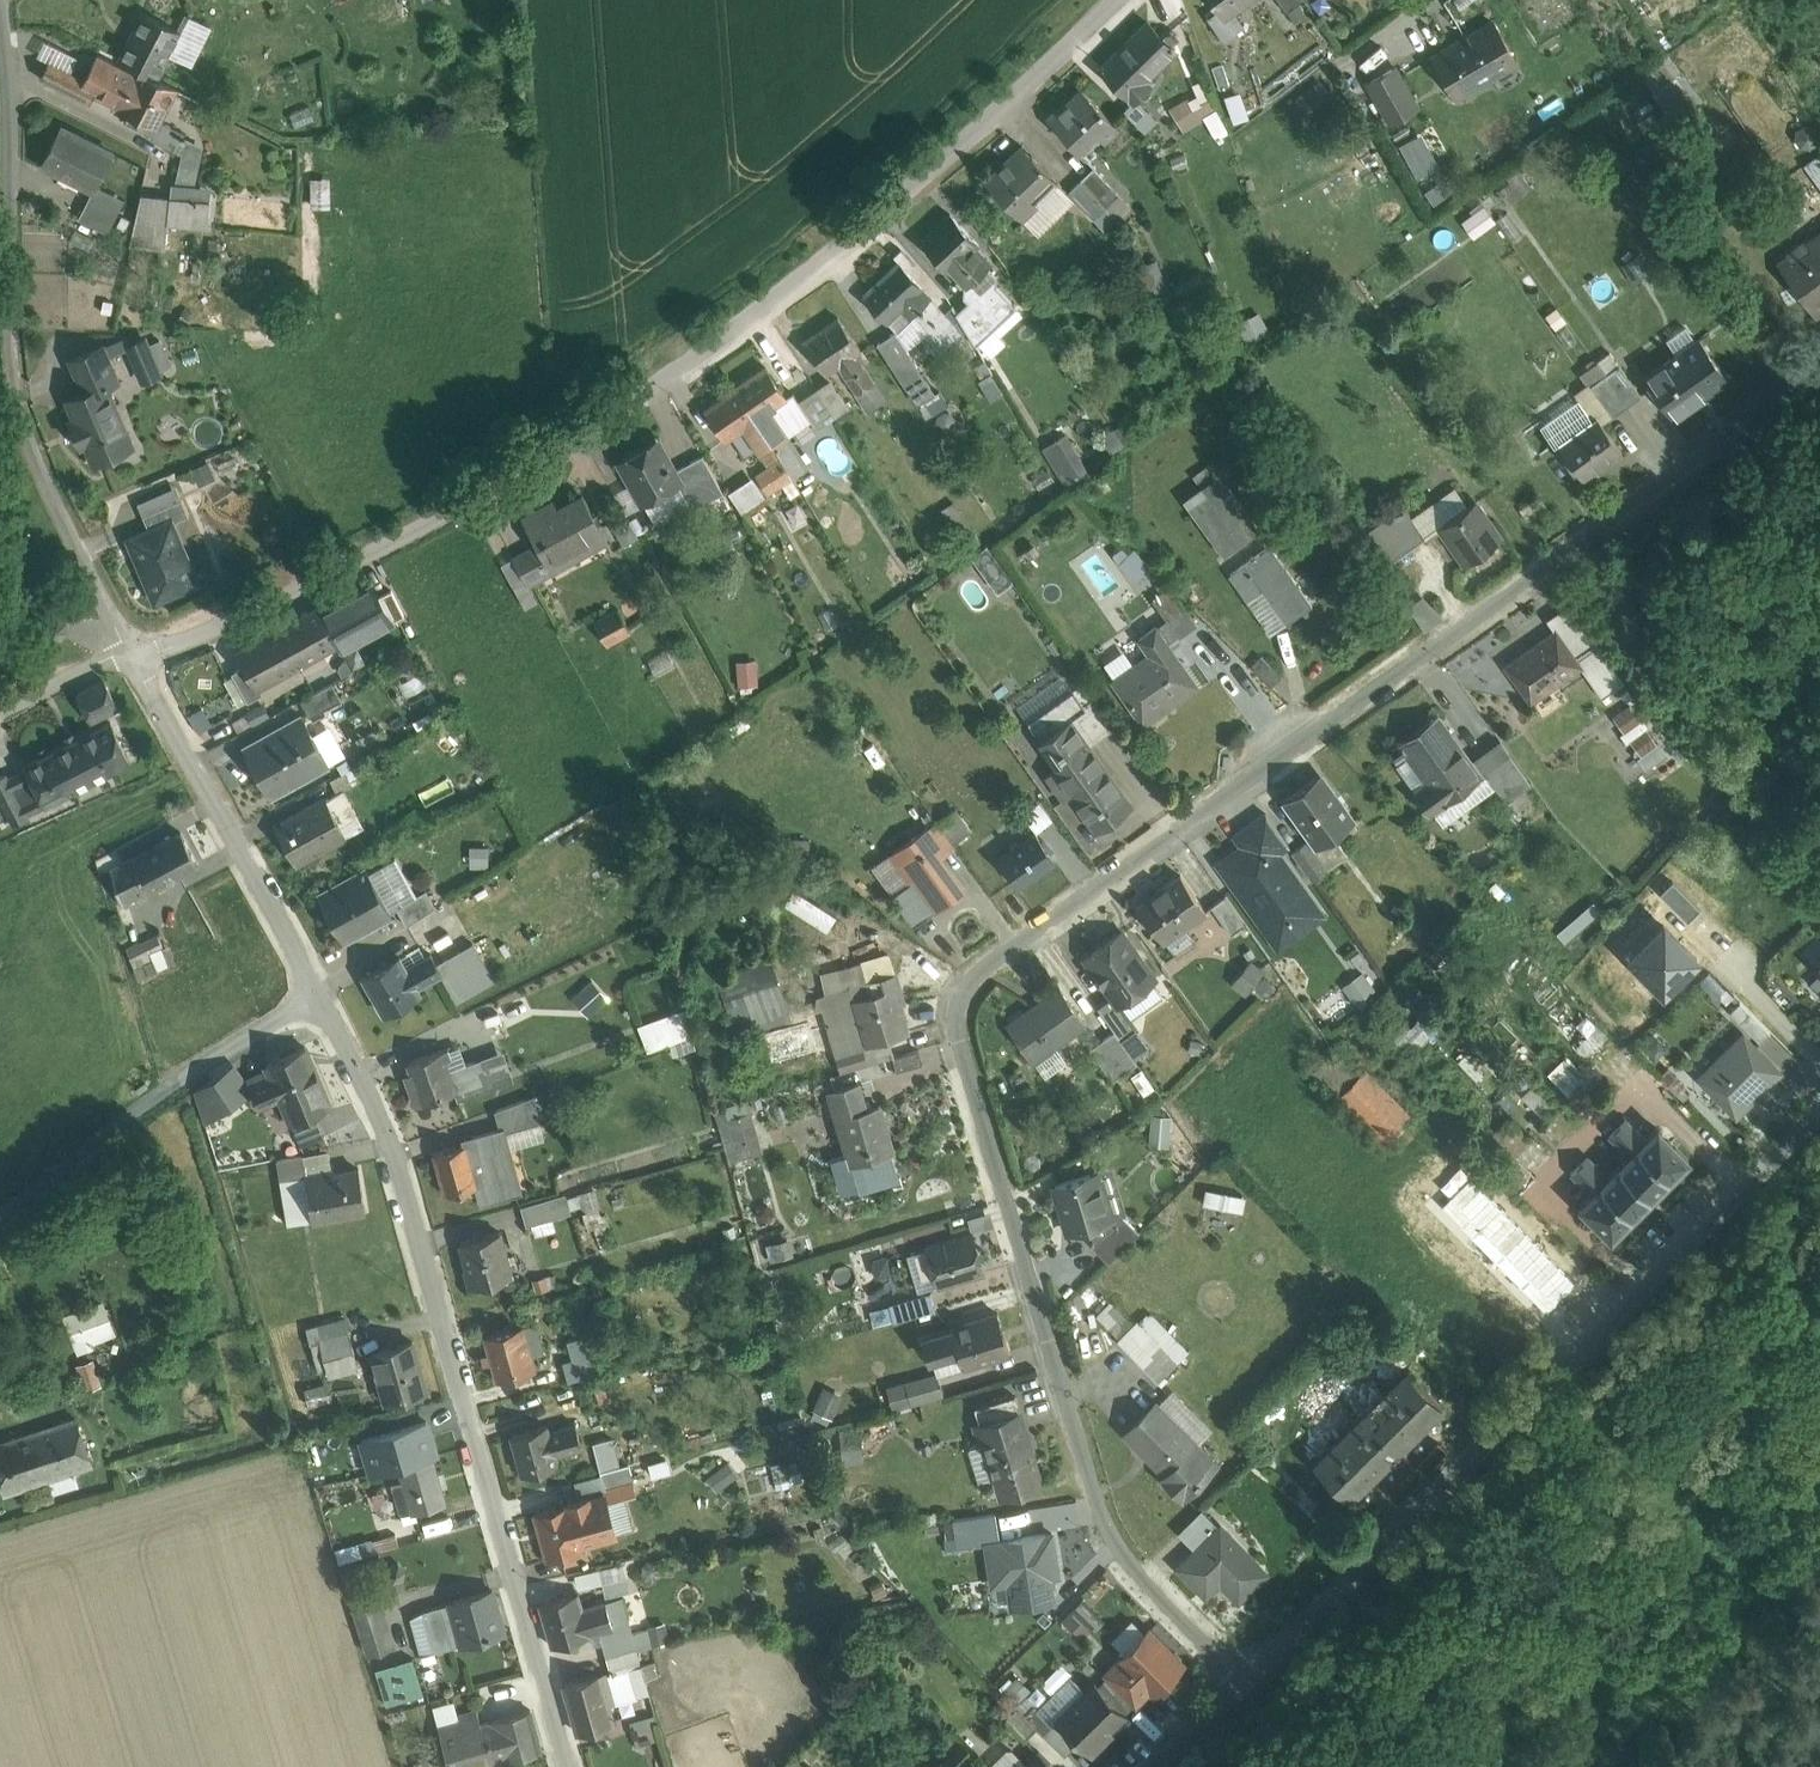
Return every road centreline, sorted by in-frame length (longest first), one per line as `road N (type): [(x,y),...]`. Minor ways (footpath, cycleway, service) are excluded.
road 1 (residential): [(1819,366),(995,946),(971,971),(949,1014),(954,1055),(1109,1562),(1235,1693)]
road 2 (residential): [(1127,0),(978,156),(808,295),(459,506),(211,632),(130,657)]
road 3 (unclassified): [(1819,1115),(1235,1693)]
road 4 (residential): [(569,1766),(388,1132),(317,990)]
road 5 (residential): [(130,657),(37,471),(12,397),(2,331),(8,93),(0,34)]
road 6 (residential): [(317,990),(0,1214)]
road 7 (residential): [(317,990),(130,657)]
road 8 (residential): [(130,657),(91,664),(0,715)]

